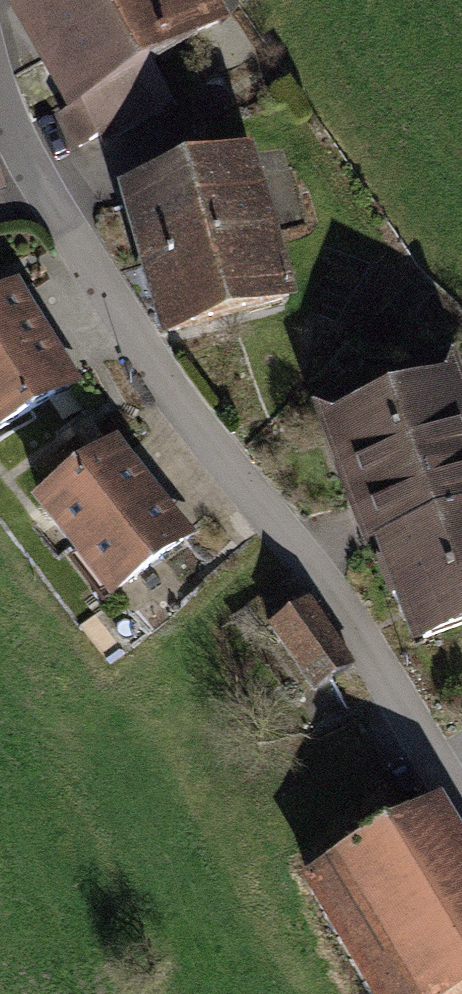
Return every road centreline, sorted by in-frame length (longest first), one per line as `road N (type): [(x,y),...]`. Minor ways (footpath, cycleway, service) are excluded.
road 1 (residential): [(0,98),(48,200),(141,342),(322,579),(461,803)]

